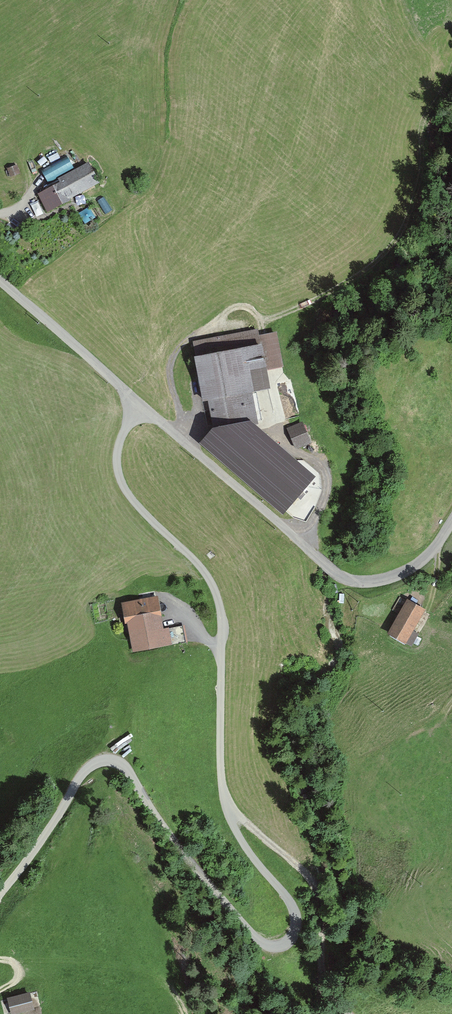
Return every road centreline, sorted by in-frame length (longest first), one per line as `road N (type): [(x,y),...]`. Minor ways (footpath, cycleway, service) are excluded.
road 1 (track): [(138,404),(118,448),(120,478),(216,594),(226,808),(248,852),(290,903),(295,930),(276,948),(255,937),(175,843),(131,775),(109,760),(86,770),(0,895)]
road 2 (unclassified): [(451,522),(437,549),(405,574),(365,583),(345,578),(0,281)]
road 3 (track): [(348,1013),(325,974),(314,881),(226,808)]
road 4 (track): [(186,1013),(162,979),(126,965),(17,966)]

